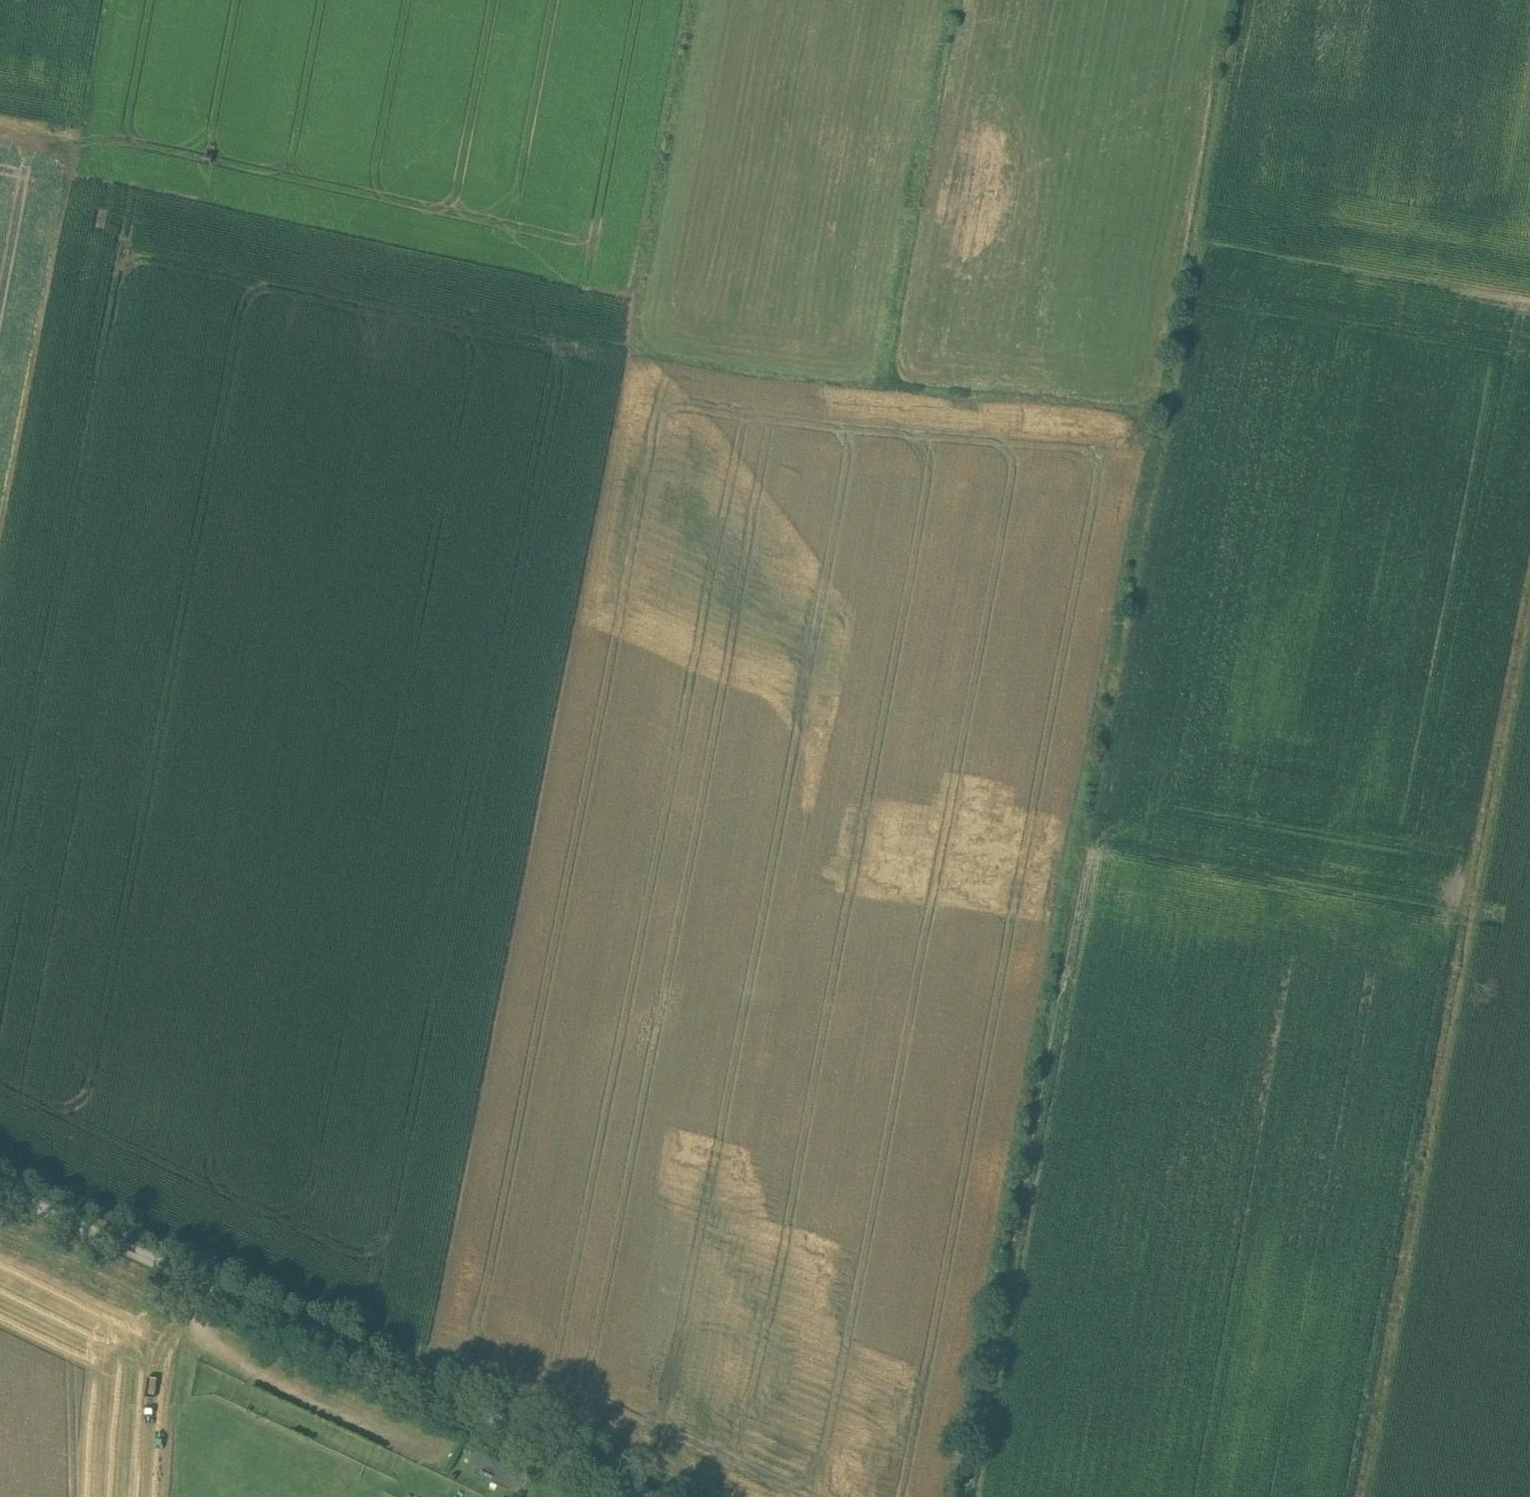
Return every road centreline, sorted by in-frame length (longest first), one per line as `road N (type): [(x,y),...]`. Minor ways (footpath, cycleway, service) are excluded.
road 1 (track): [(653,1496),(0,1188)]

